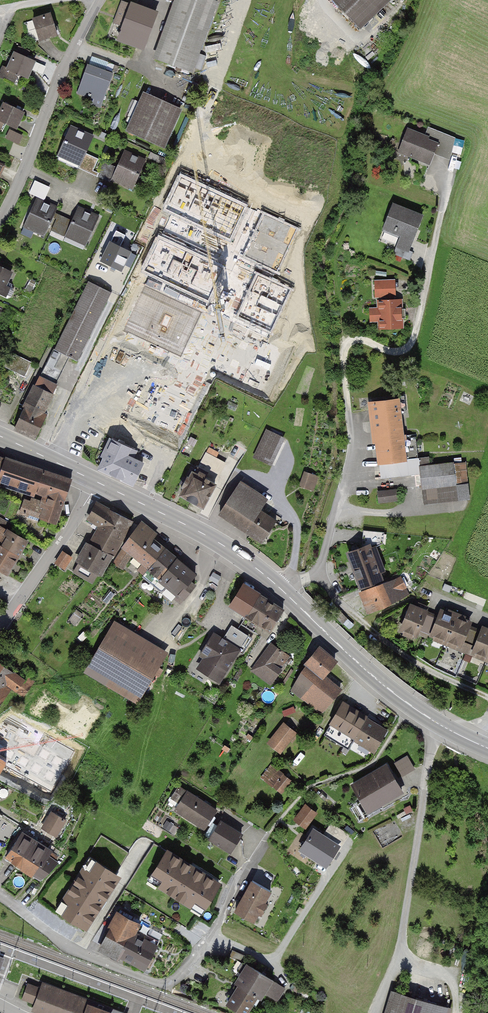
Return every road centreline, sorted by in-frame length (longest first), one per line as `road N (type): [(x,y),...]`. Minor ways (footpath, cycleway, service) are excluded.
road 1 (residential): [(281,590),(322,567),(352,439),(347,340),(362,335),(391,348),(413,335),(457,158)]
road 2 (residential): [(66,467),(116,361),(181,391),(253,202)]
road 3 (residential): [(0,899),(75,952),(166,987),(218,923),(269,832)]
road 4 (primary): [(281,590),(392,692),(487,749)]
road 5 (residential): [(0,220),(96,5)]
road 6 (primary): [(98,482),(206,535),(281,590)]
road 7 (residential): [(0,628),(98,482)]

